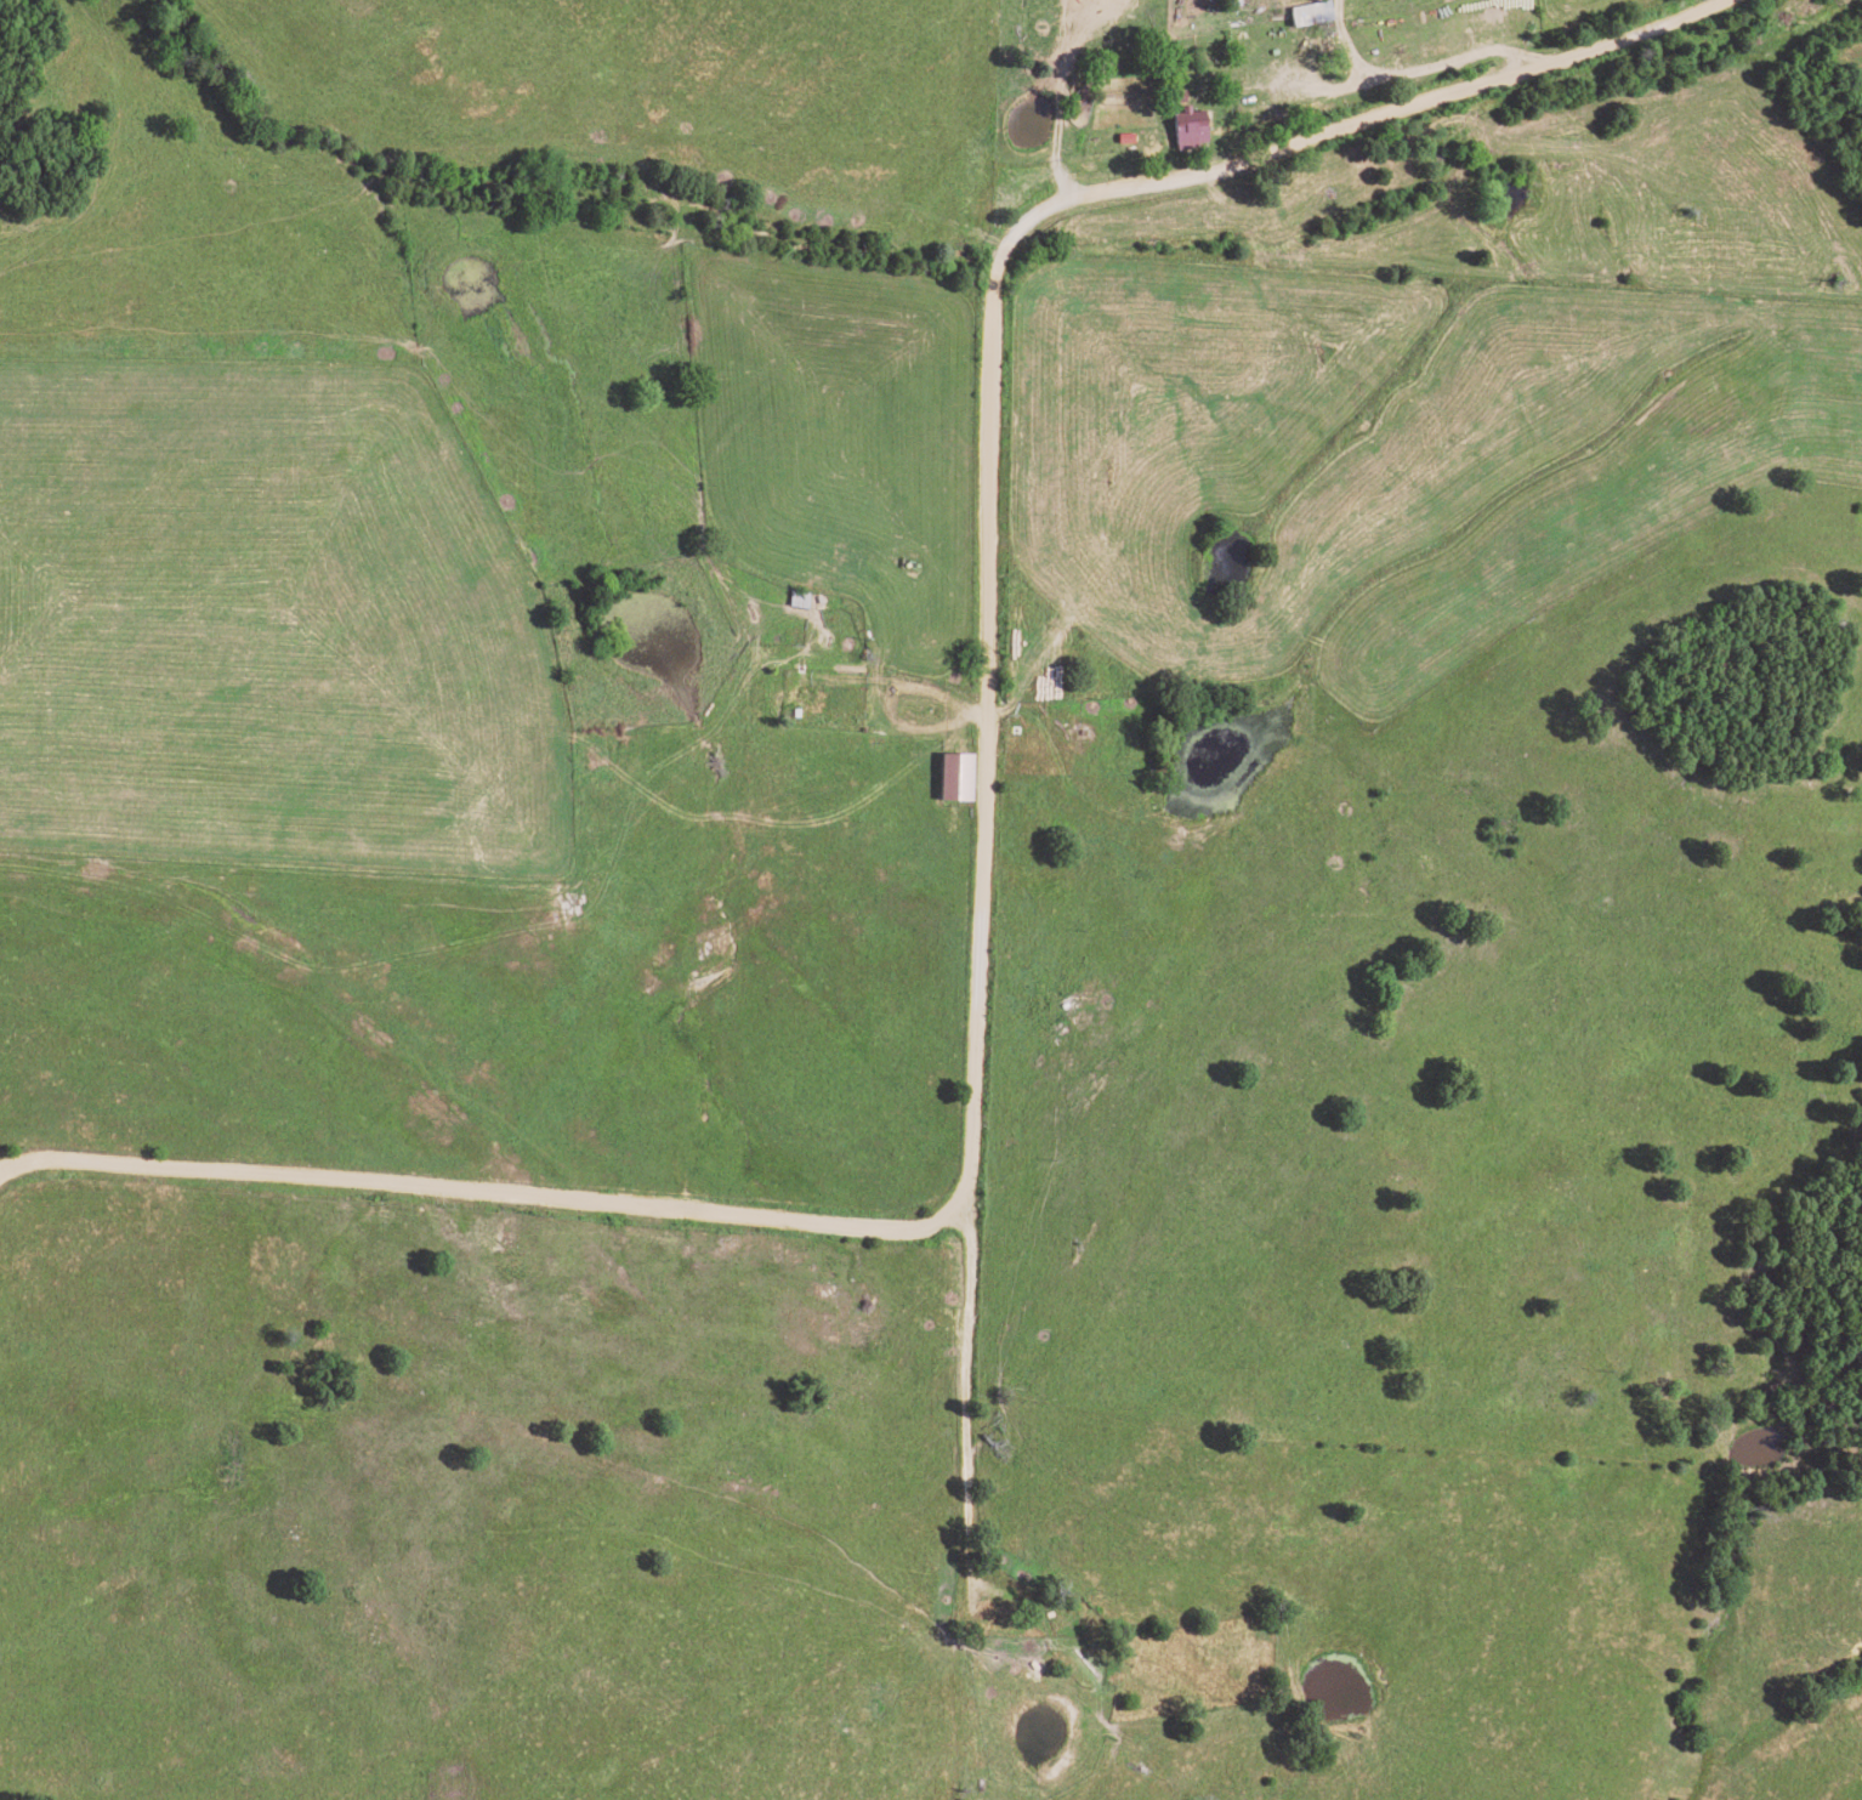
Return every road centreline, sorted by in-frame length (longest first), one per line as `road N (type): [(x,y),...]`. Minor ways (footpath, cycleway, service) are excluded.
road 1 (residential): [(0,1173),(34,1159),(95,1162),(893,1230),(949,1215),(963,1200),(973,1143),(989,740),(992,300),(1009,242),(1054,201),(1211,170),(1595,49),(1717,0)]
road 2 (residential): [(963,1200),(972,1597)]

